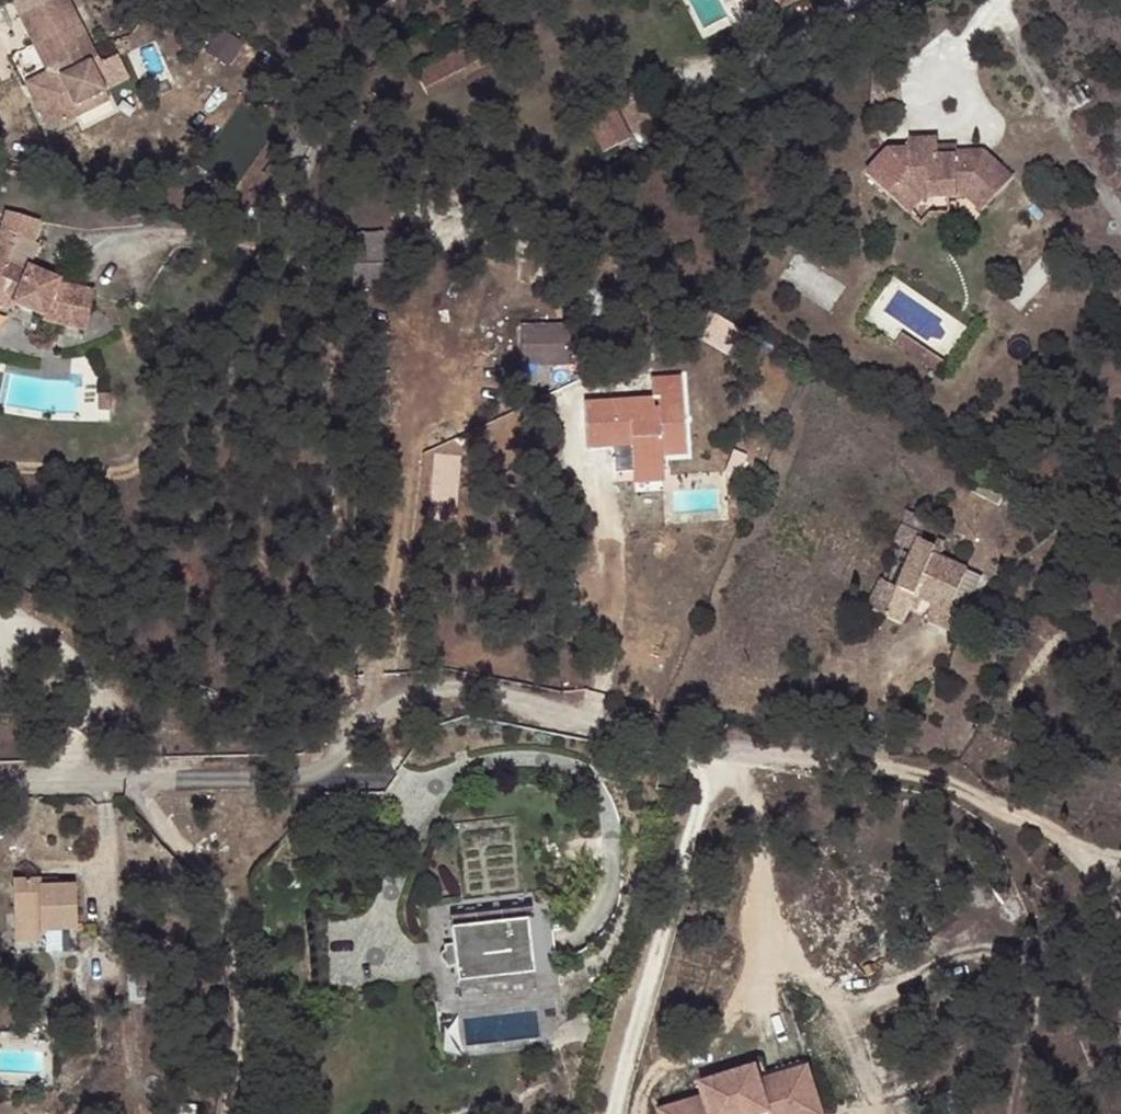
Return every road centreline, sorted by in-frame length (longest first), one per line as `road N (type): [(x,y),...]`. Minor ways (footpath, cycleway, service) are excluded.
road 1 (residential): [(0,778),(310,774),(337,761),(409,701),(461,690),(710,747),(861,764),(961,789)]
road 2 (track): [(839,1011),(965,953),(993,949),(1019,960),(1033,977),(1035,996),(1014,1113)]

